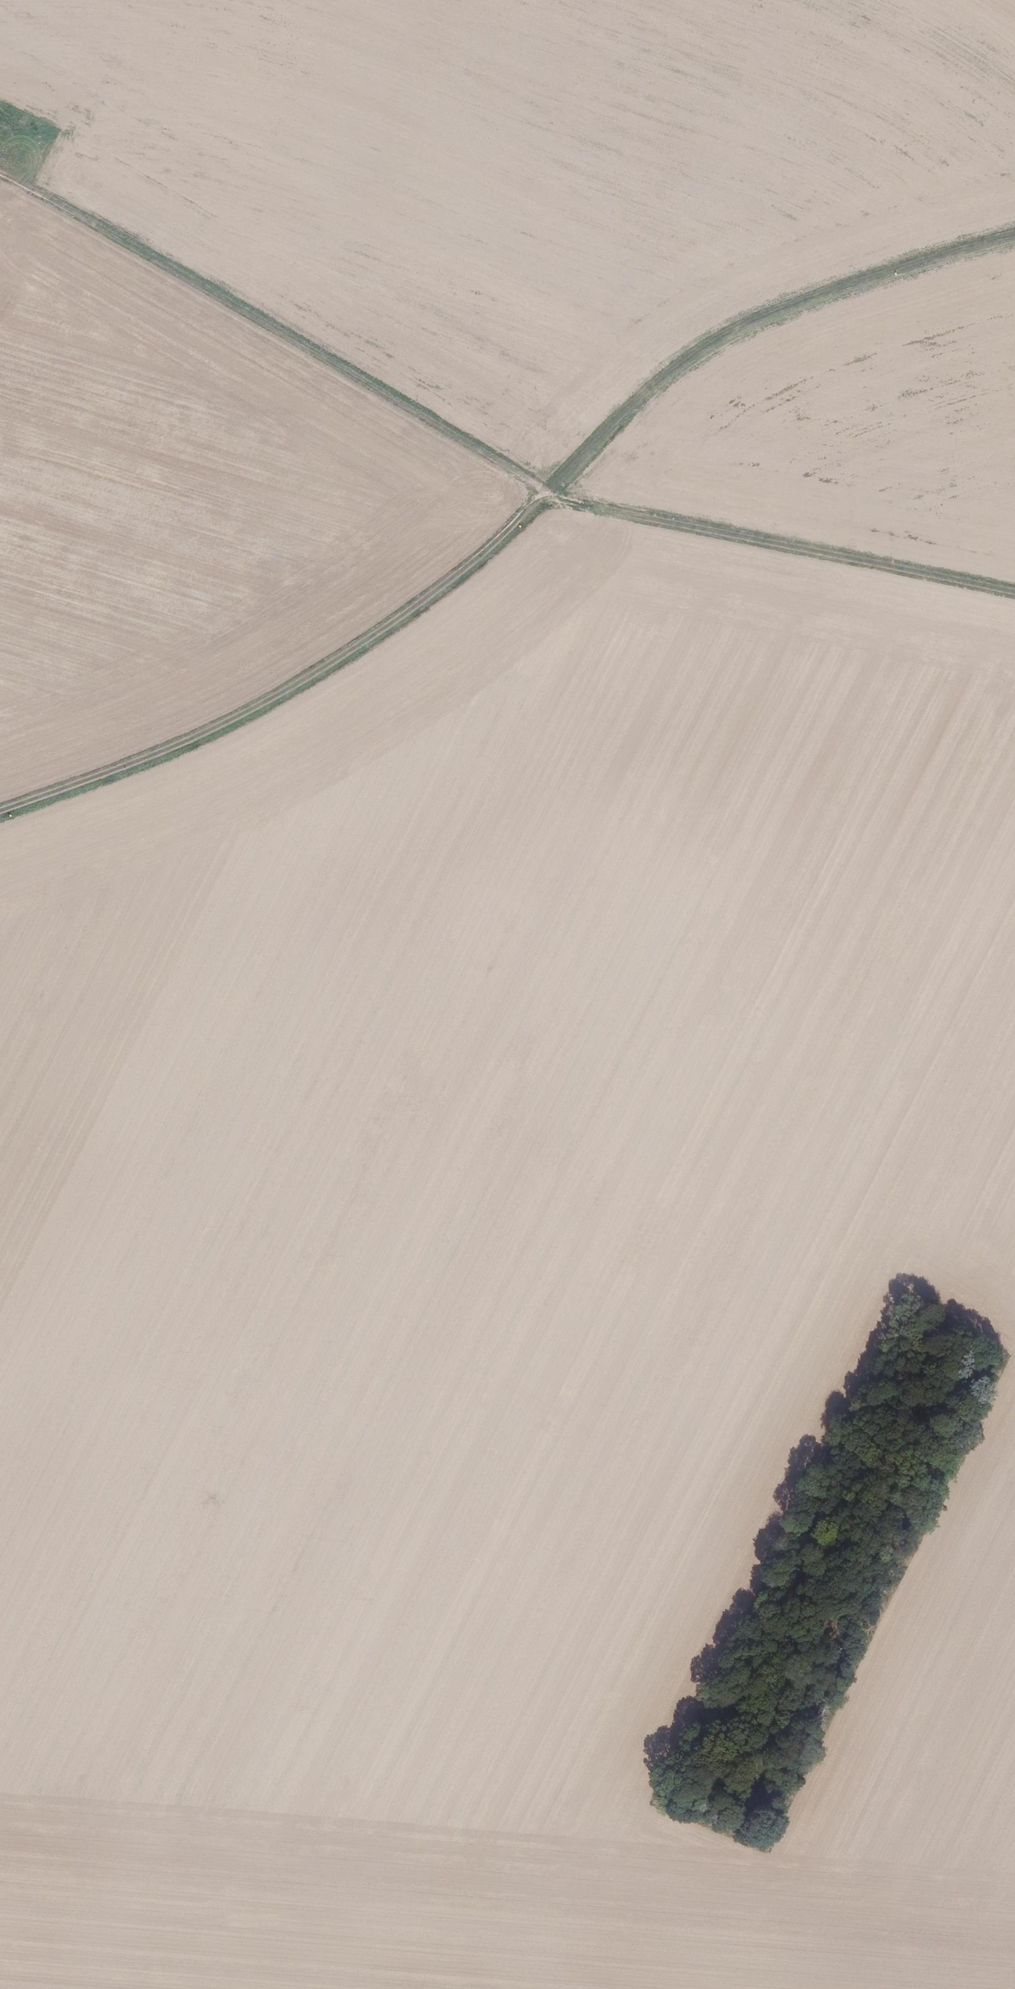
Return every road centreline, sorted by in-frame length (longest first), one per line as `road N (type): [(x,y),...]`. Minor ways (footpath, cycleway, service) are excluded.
road 1 (track): [(1014,235),(832,291),(726,336),(647,393),(551,498),(413,613),(225,728),(0,814)]
road 2 (track): [(0,183),(551,498),(1014,595)]

